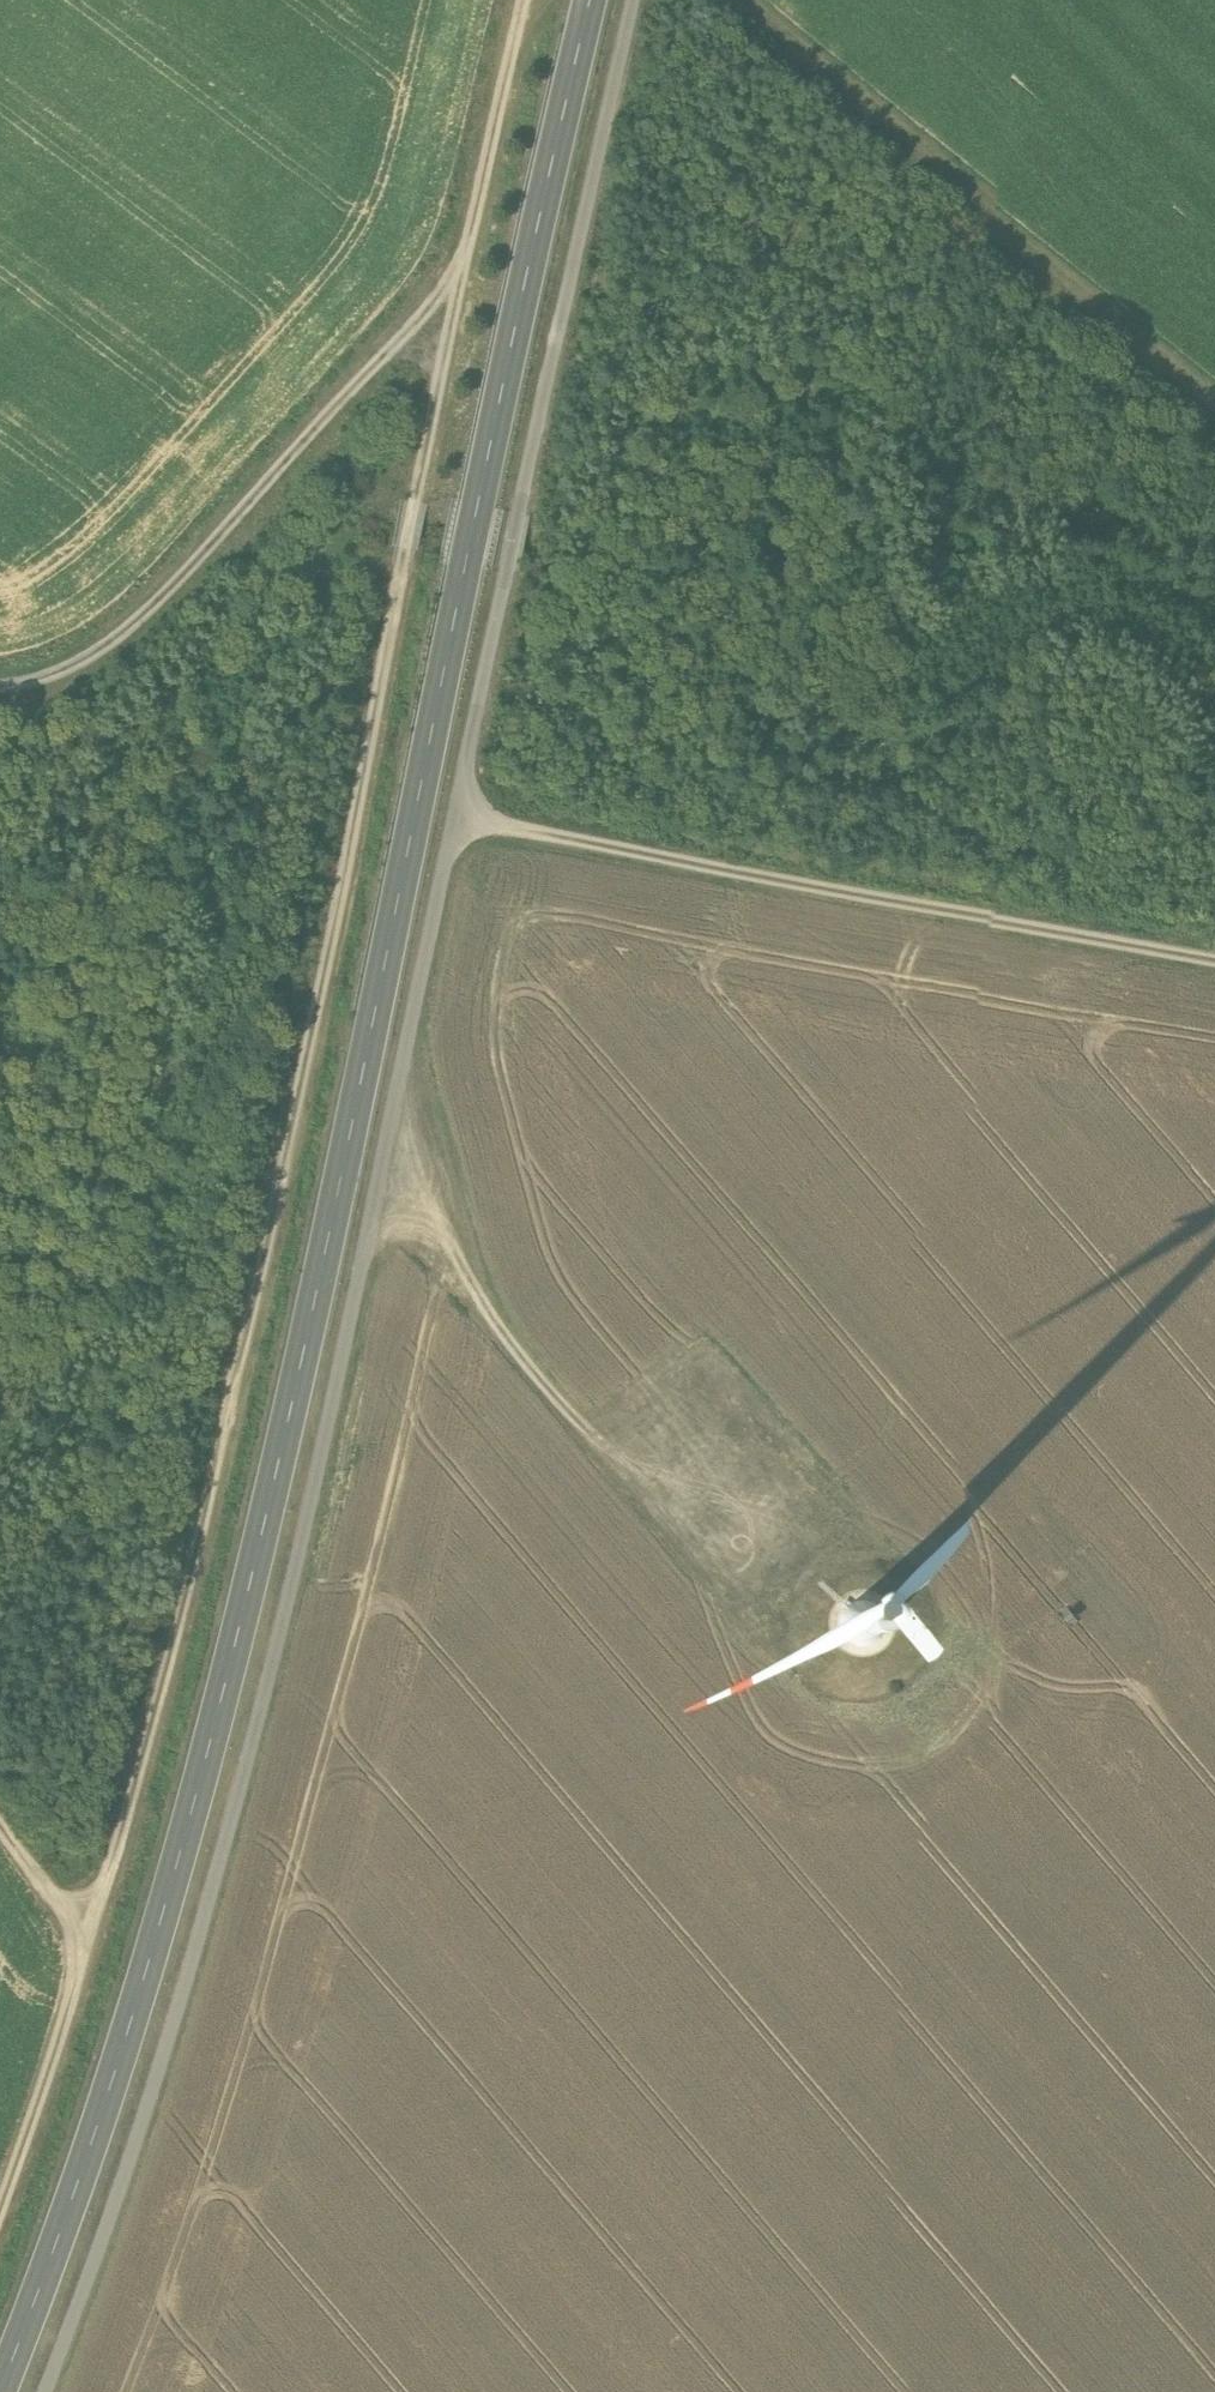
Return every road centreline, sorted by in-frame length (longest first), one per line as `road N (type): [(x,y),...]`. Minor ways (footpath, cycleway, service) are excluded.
road 1 (secondary): [(0,2389),(110,2108),(167,1932),(327,1239),(472,512),(585,0)]
road 2 (track): [(48,2391),(148,2095),(244,1772),(632,0)]
road 3 (track): [(0,2191),(84,1943),(197,1535),(354,811),(453,288)]
road 4 (track): [(1214,961),(453,825)]
road 5 (track): [(711,0),(1214,410)]
road 6 (track): [(453,288),(173,585),(75,674),(0,692)]
road 7 (track): [(453,288),(520,0)]
road 8 (track): [(0,1821),(84,1943)]

